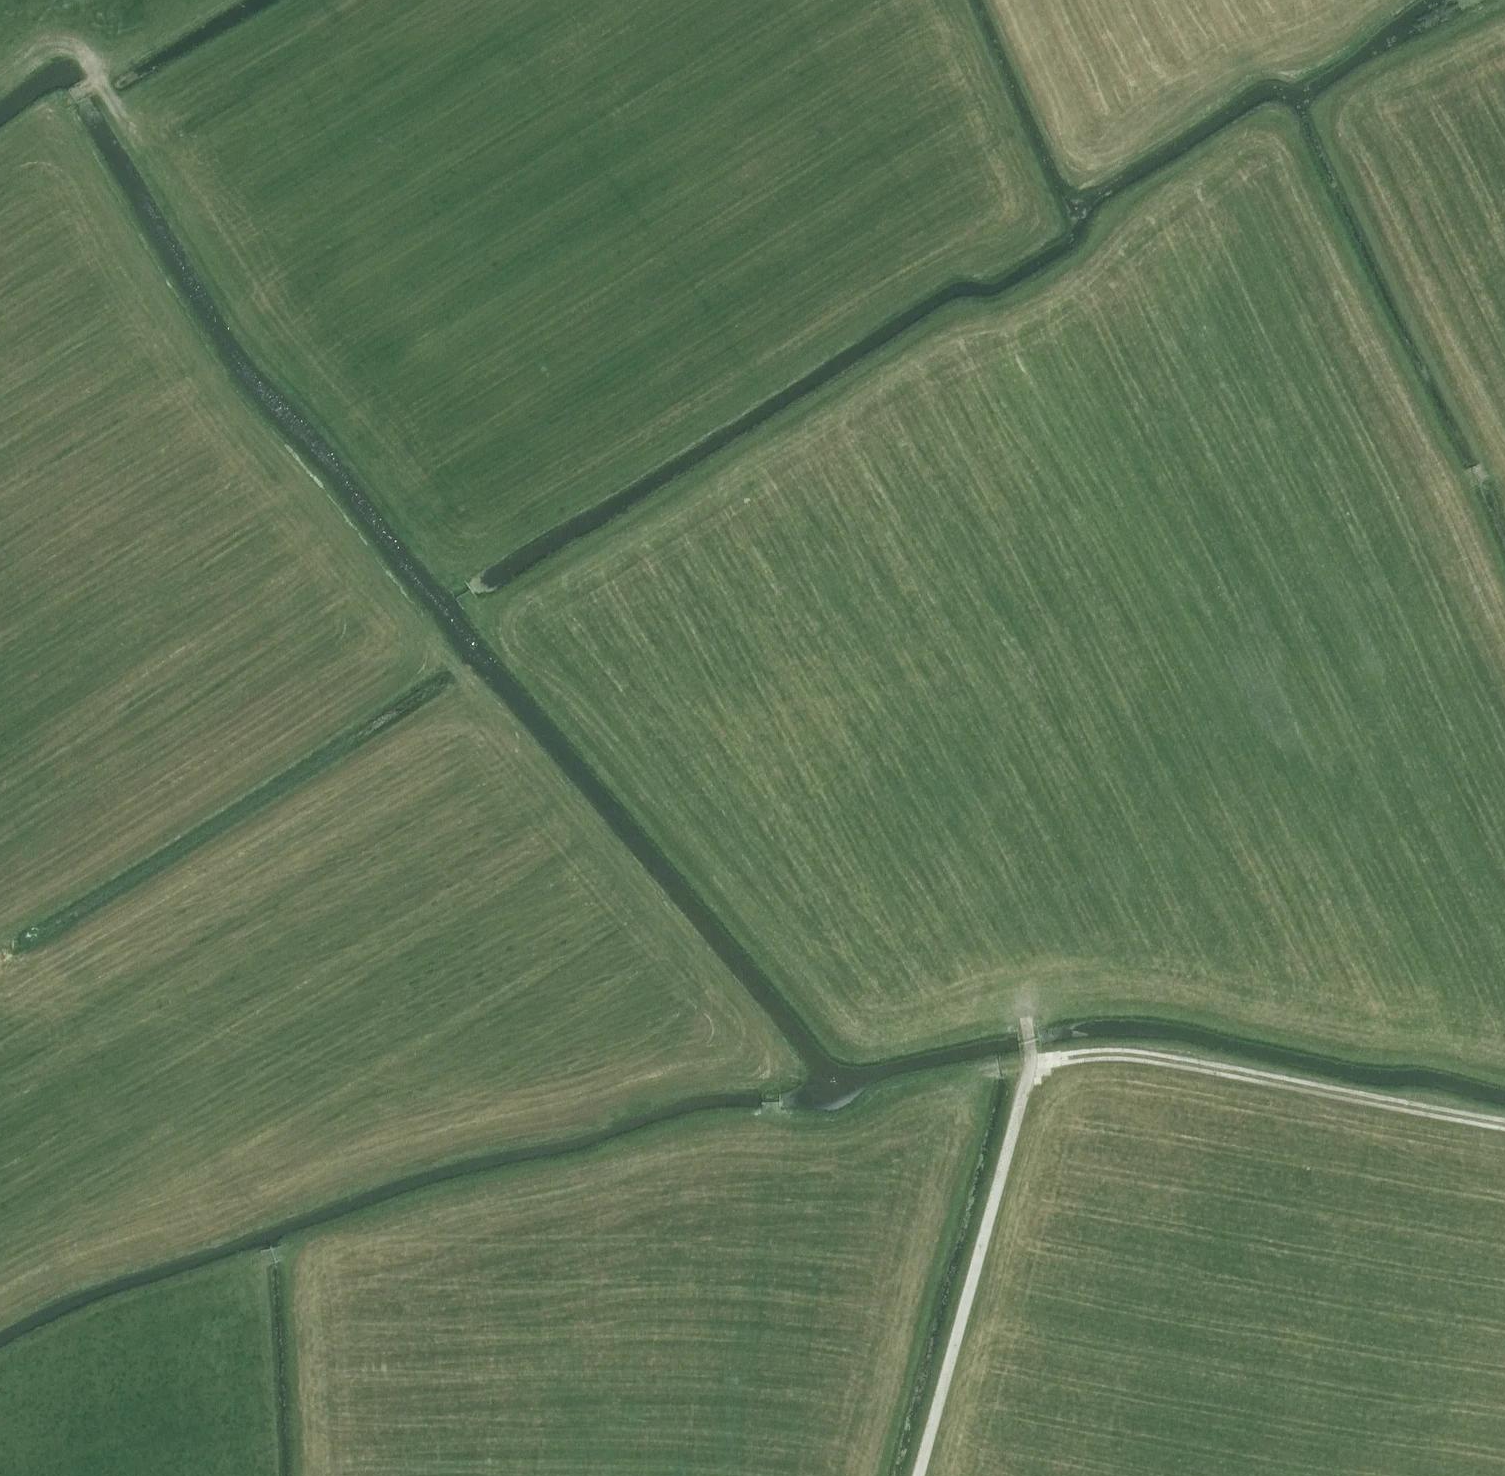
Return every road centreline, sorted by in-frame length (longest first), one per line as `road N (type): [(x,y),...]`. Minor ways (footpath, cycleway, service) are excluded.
road 1 (track): [(1025,1009),(1031,1071),(919,1475)]
road 2 (track): [(1031,1062),(1137,1055),(1504,1124)]

